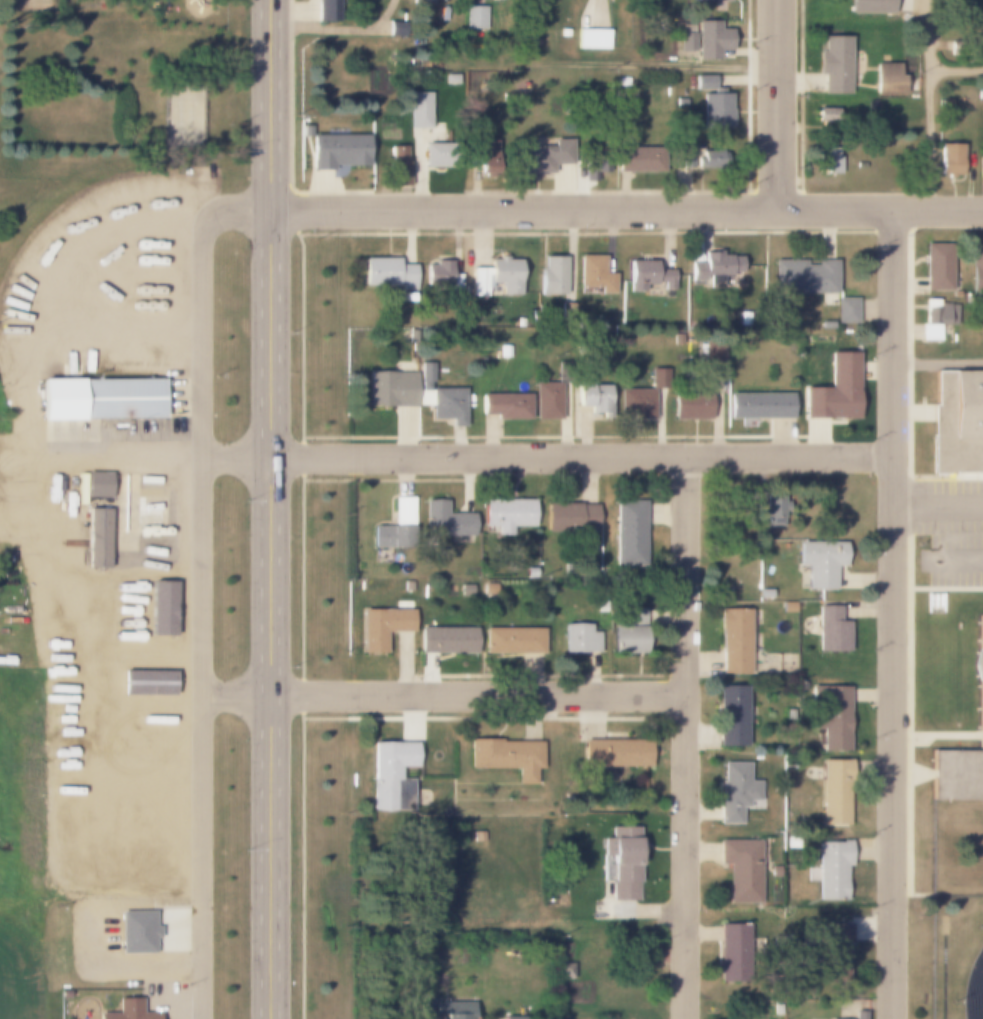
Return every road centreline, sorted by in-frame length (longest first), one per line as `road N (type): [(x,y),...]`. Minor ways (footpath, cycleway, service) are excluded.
road 1 (residential): [(895,456),(44,452)]
road 2 (residential): [(891,1018),(899,209)]
road 3 (primary): [(269,1018),(269,398)]
road 4 (residential): [(686,1018),(684,456)]
road 5 (residential): [(782,210),(270,211)]
road 6 (residential): [(686,695),(270,695)]
road 7 (primary): [(269,398),(271,0)]
road 8 (tertiary): [(782,210),(781,0)]
road 9 (residential): [(982,209),(782,210)]

